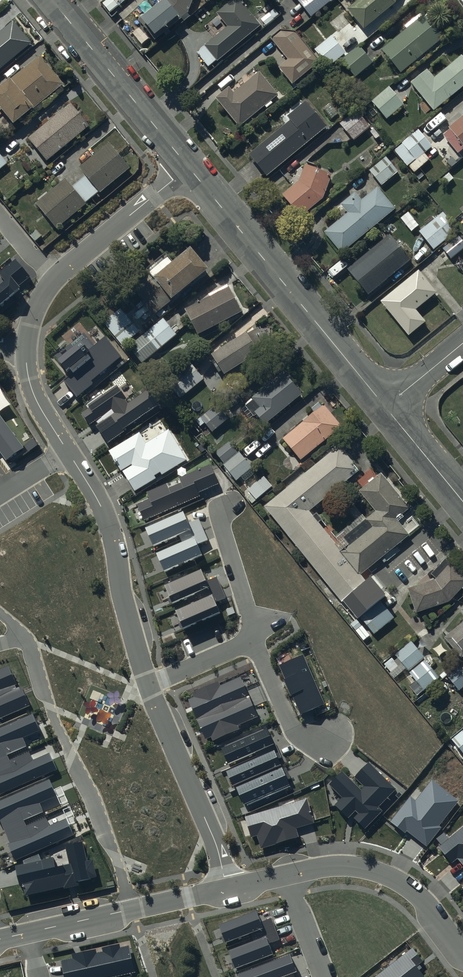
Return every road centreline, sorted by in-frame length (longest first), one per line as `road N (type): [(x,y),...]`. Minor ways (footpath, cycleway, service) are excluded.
road 1 (tertiary): [(189,166),(383,404)]
road 2 (residential): [(132,910),(26,640)]
road 3 (residential): [(68,452),(109,527),(147,685)]
road 4 (residential): [(147,685),(226,889)]
road 5 (tertiary): [(53,0),(189,166)]
road 6 (residential): [(462,952),(427,904),(390,877),(339,865),(285,875)]
road 7 (residential): [(58,277),(36,306),(25,354),(38,405),(68,452)]
road 8 (residential): [(189,166),(58,277)]
road 9 (residential): [(253,641),(291,728),(334,744)]
road 10 (tertiary): [(383,404),(462,501)]
road 11 (residential): [(231,506),(221,523),(250,624)]

